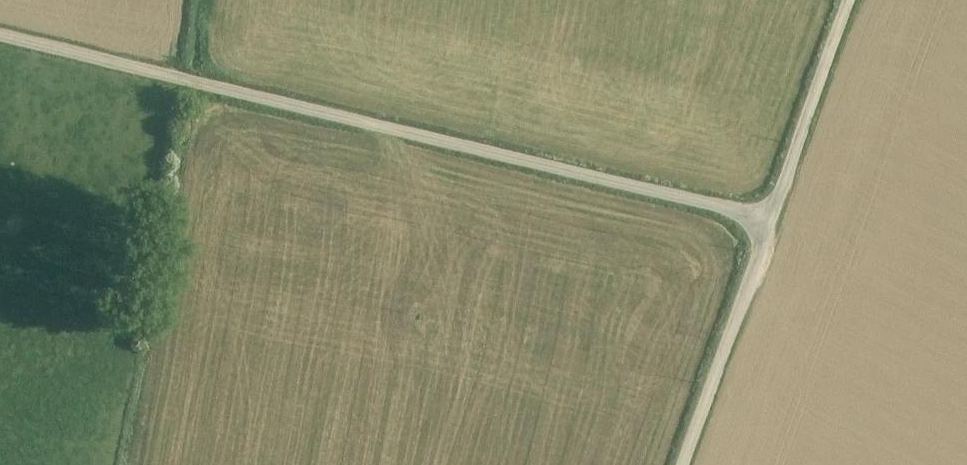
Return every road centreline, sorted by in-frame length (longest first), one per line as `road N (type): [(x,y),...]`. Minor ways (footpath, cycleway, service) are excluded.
road 1 (track): [(852,0),(782,221),(689,464)]

